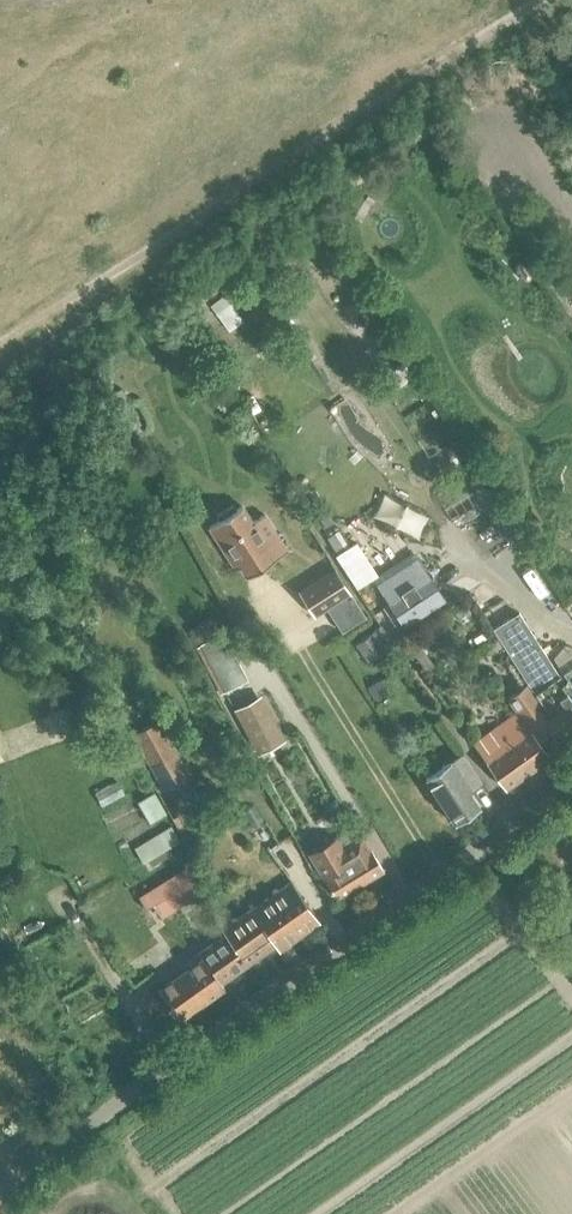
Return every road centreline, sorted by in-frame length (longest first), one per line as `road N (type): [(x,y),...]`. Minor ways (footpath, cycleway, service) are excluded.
road 1 (unclassified): [(0,1189),(571,776)]

